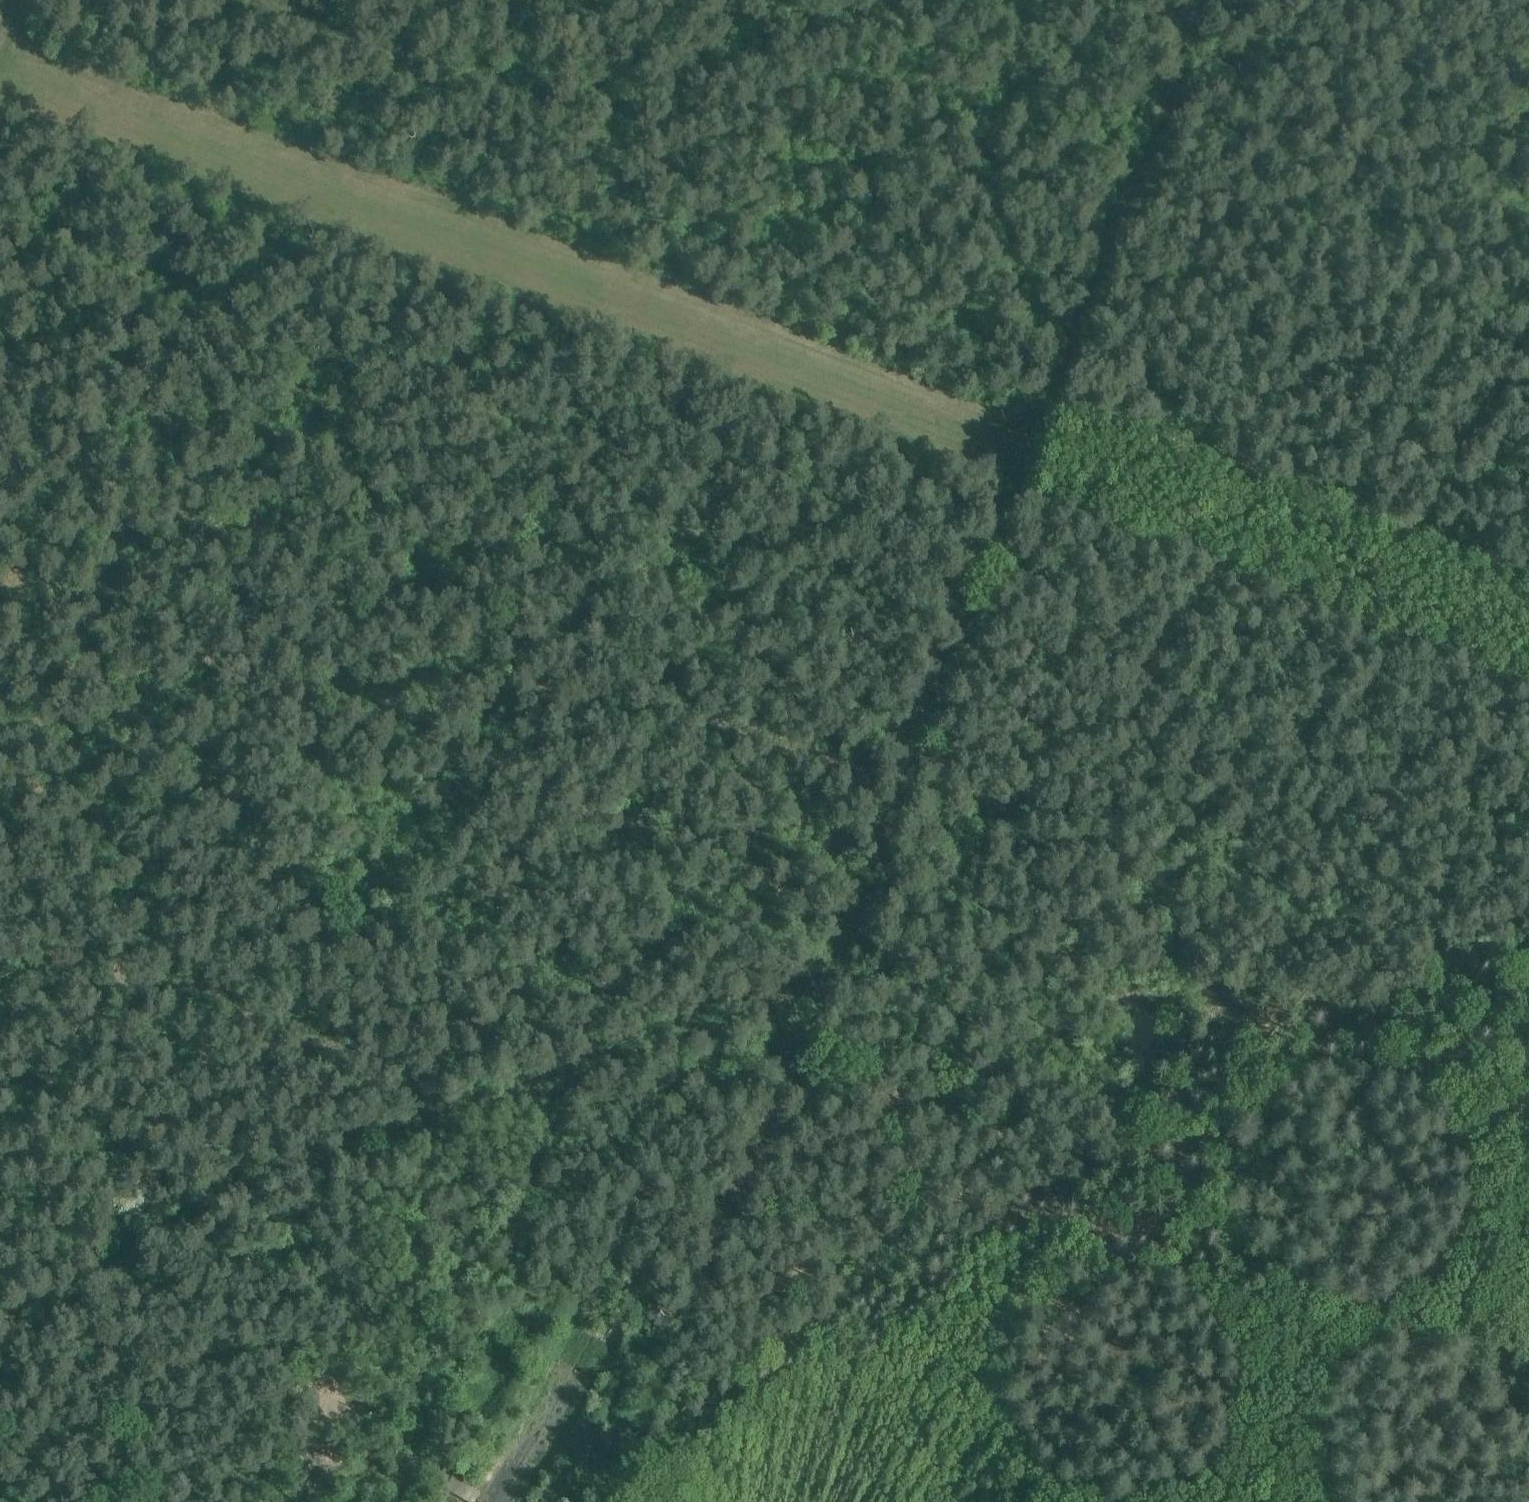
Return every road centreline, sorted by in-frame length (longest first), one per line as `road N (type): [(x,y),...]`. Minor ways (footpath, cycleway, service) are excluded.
road 1 (track): [(1064,385),(1219,0)]

